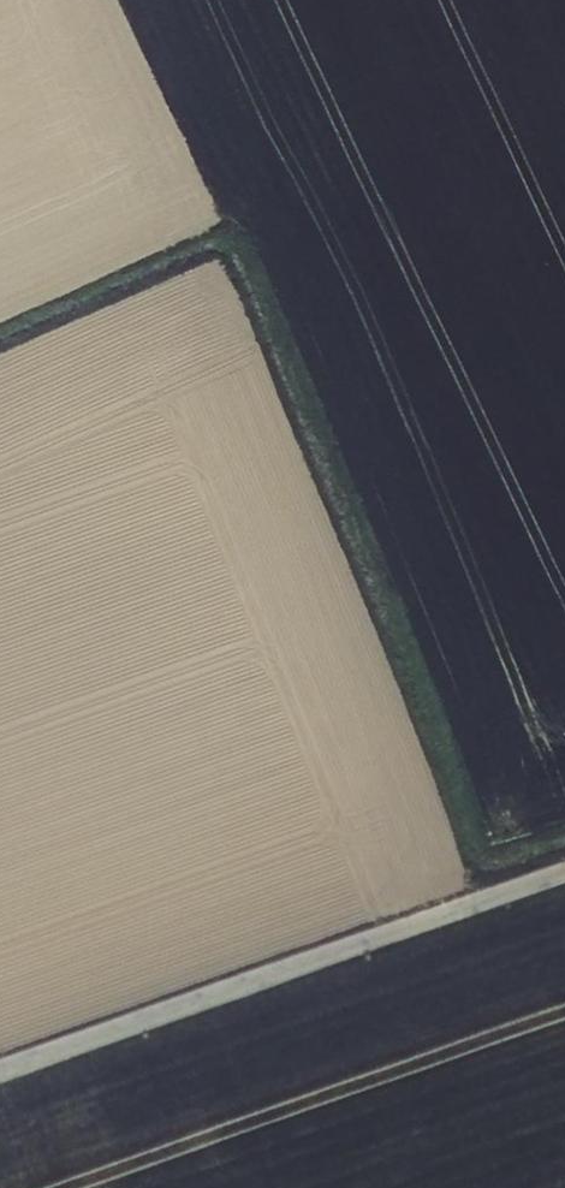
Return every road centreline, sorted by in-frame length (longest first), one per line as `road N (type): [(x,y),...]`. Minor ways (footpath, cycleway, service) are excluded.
road 1 (unclassified): [(0,1072),(564,873)]

